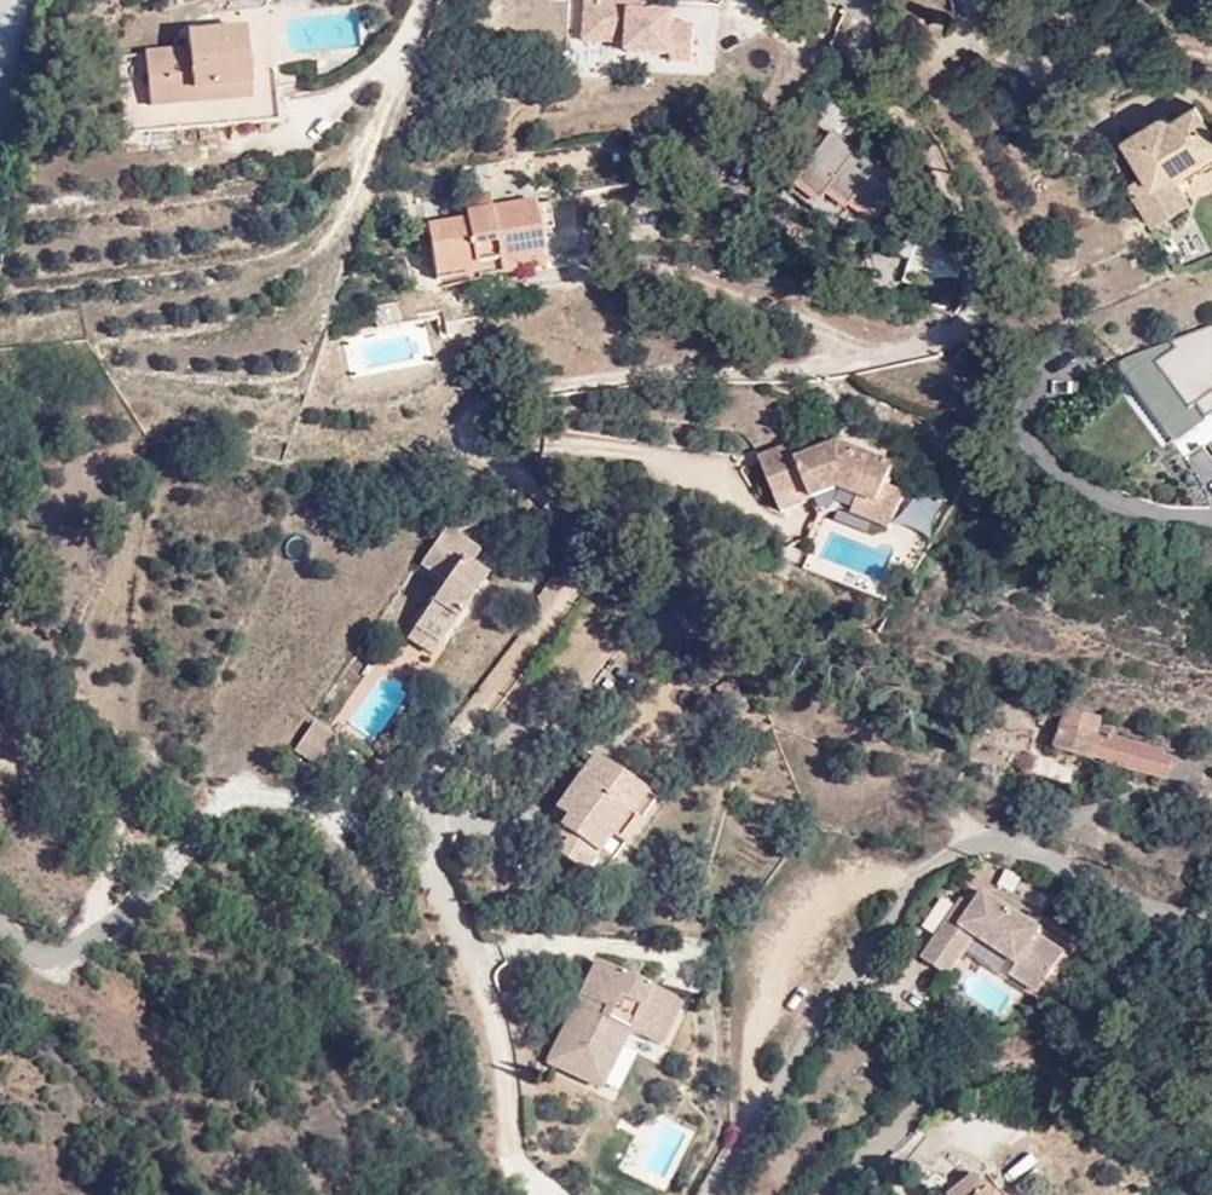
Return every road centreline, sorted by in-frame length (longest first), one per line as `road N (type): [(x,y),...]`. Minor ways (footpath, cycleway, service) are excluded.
road 1 (residential): [(1211,916),(1172,921),(1020,851),(982,844),(929,865),(836,995),(711,1194)]

